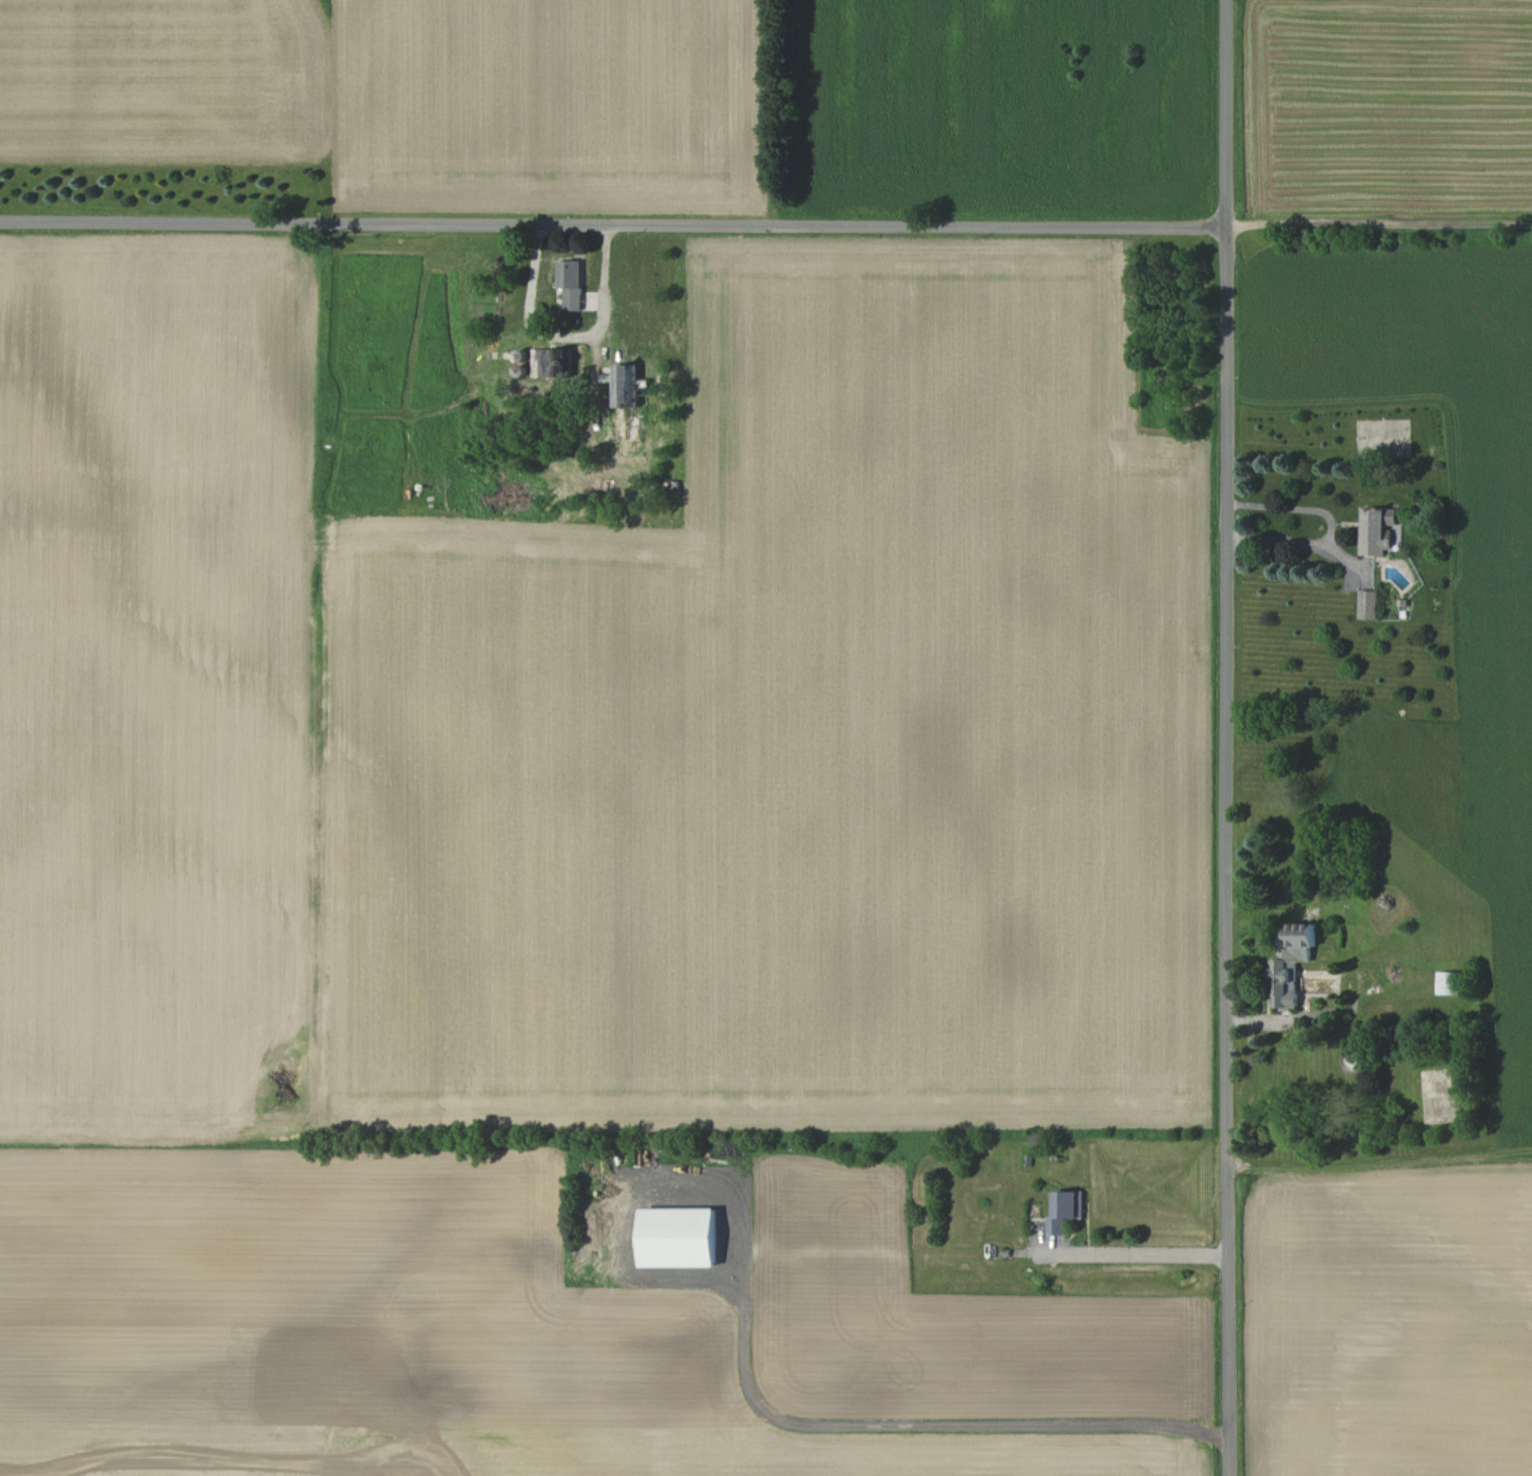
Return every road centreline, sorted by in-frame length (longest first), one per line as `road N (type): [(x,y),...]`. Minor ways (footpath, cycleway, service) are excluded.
road 1 (residential): [(1226,0),(1232,1475)]
road 2 (residential): [(0,221),(1228,227)]
road 3 (residential): [(1531,227),(1228,227)]

